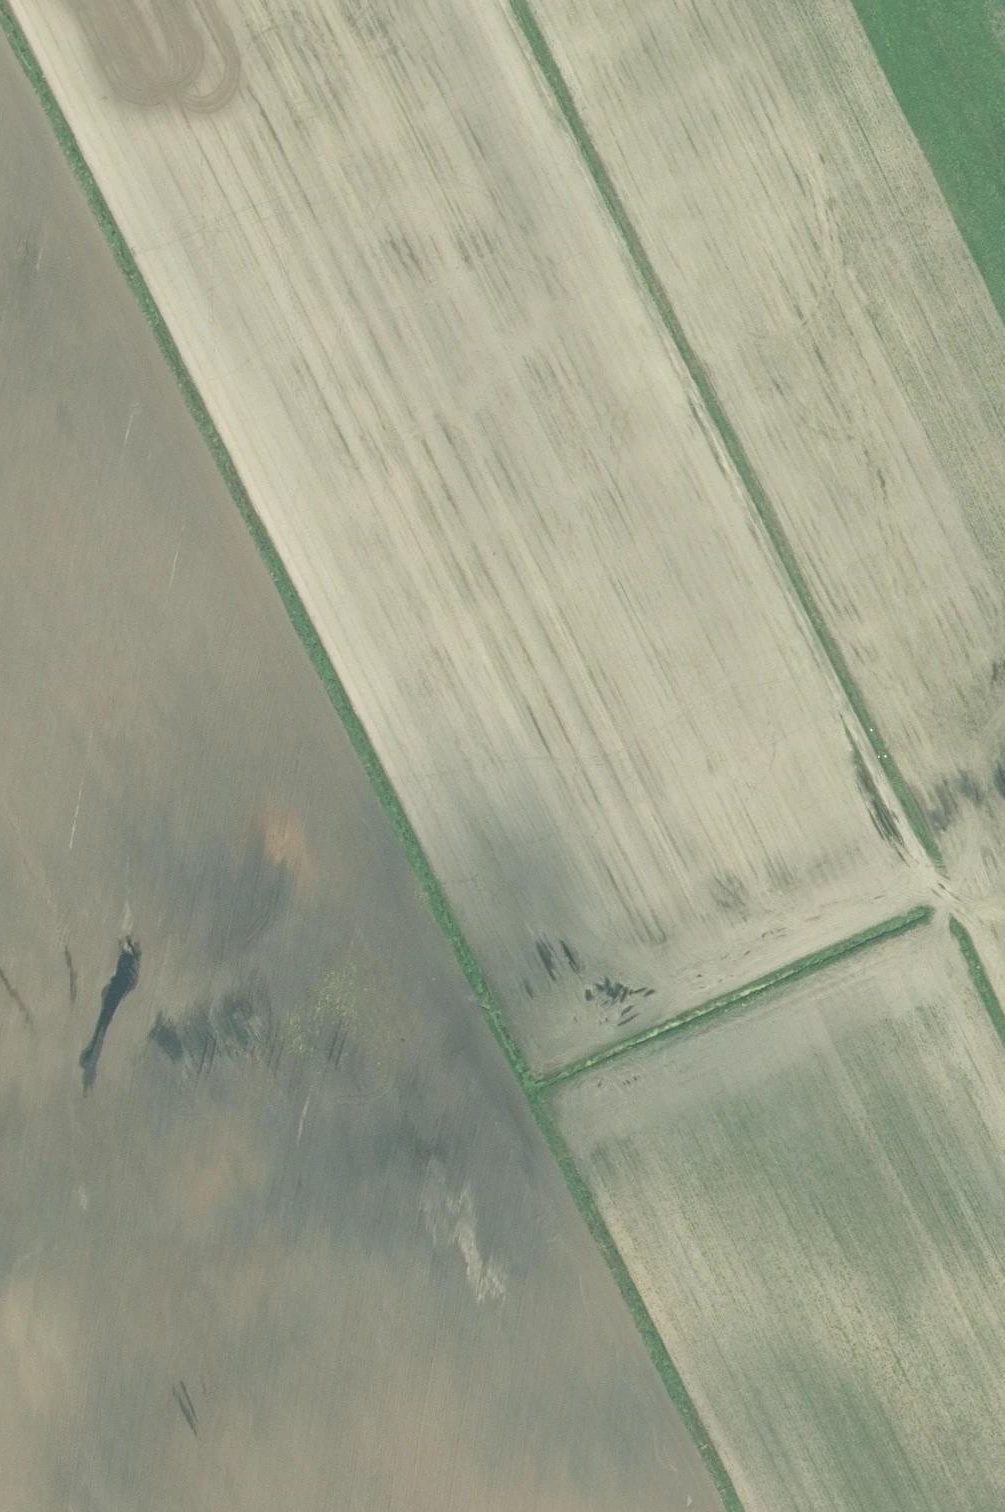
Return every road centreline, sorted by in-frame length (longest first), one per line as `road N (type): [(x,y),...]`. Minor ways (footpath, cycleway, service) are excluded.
road 1 (track): [(501,0),(939,902)]

